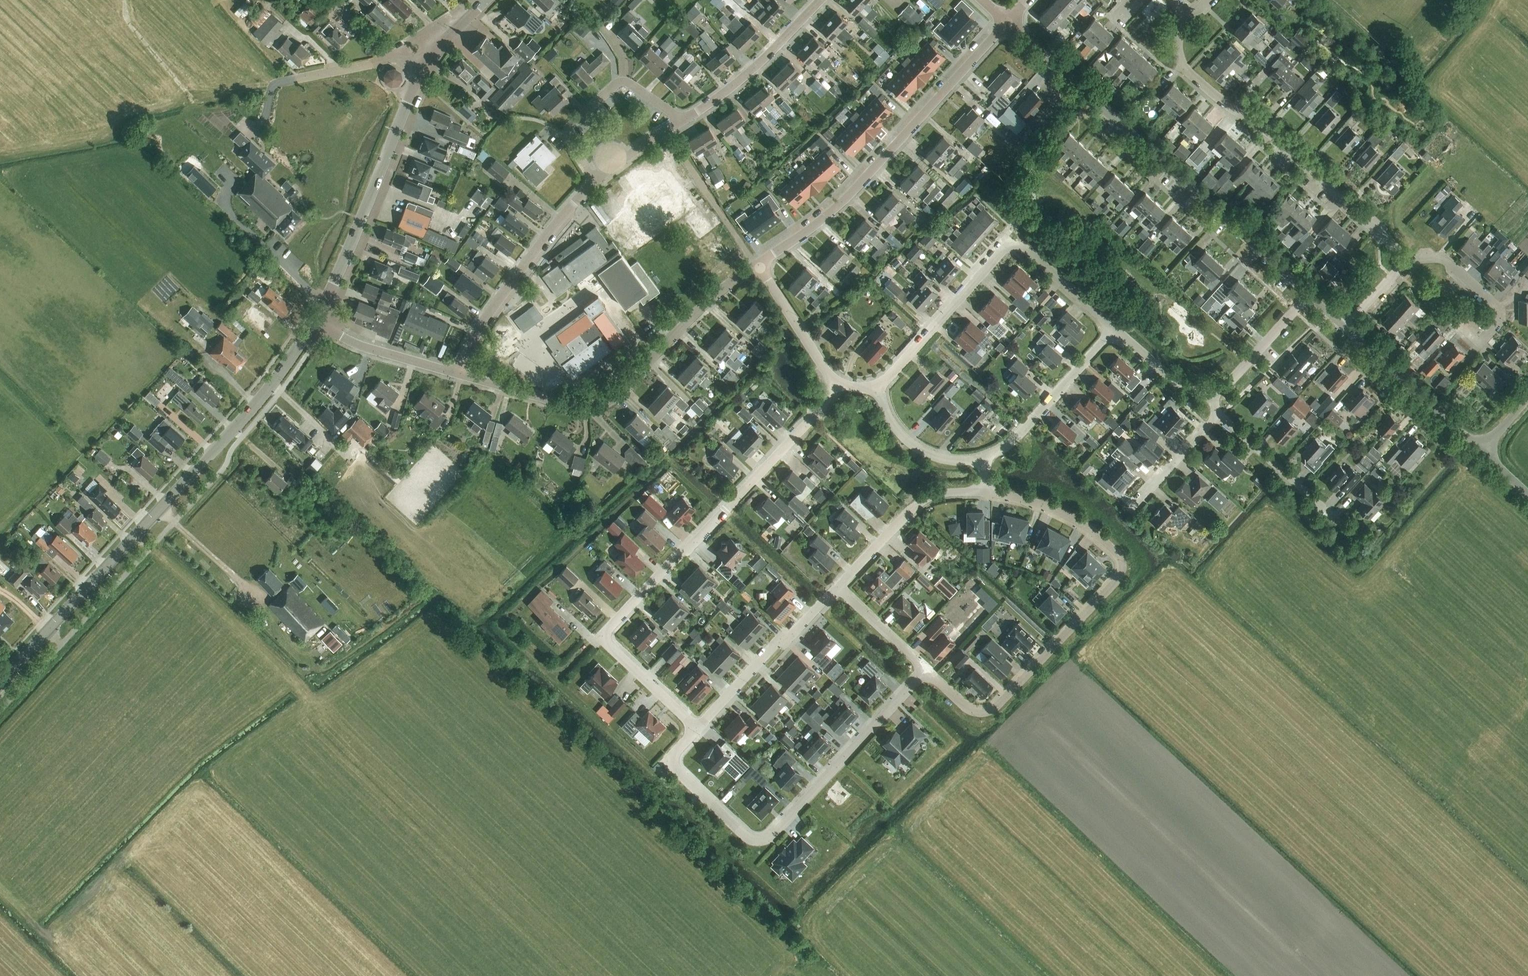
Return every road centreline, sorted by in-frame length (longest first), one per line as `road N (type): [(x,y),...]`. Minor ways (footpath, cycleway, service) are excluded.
road 1 (tertiary): [(0,684),(265,393),(313,324)]
road 2 (residential): [(698,728),(606,637),(822,406),(834,381)]
road 3 (residential): [(983,494),(1069,517),(1122,556),(1125,568),(991,712),(968,708),(926,670)]
road 4 (residential): [(1308,296),(1006,22)]
road 5 (residential): [(926,670),(759,842),(669,762),(698,728)]
road 6 (residential): [(1407,264),(1184,70),(1172,40),(1173,4)]
road 7 (residential): [(758,265),(717,293),(605,402),(569,406),(459,376)]
road 8 (residential): [(1006,22),(837,207),(758,265)]
road 9 (residential): [(1116,331),(1011,245),(877,386)]
road 10 (tertiary): [(313,324),(423,71)]
road 11 (residential): [(459,376),(502,293),(593,187)]
road 12 (residential): [(593,187),(567,135),(615,84),(632,86),(681,124)]
road 13 (residential): [(698,728),(840,587)]
road 14 (residential): [(1407,264),(1446,259),(1498,307),(1501,319),(1480,347),(1452,322)]
road 15 (residential): [(681,124),(757,66),(822,0)]
road 16 (residential): [(1116,331),(1022,435),(983,461)]
road 17 (residential): [(840,587),(921,504),(983,494)]
road 18 (unclassified): [(1485,448),(1349,332)]
road 19 (residential): [(1345,529),(1217,416)]
road 20 (residential): [(758,265),(674,142),(681,124)]
road 21 (residential): [(459,376),(359,348),(313,324)]
road 22 (residential): [(983,461),(954,462),(910,446),(892,427),(877,386)]
road 23 (residential): [(834,381),(758,265)]
road 24 (residential): [(1308,296),(1212,391)]
road 25 (residential): [(1128,516),(1217,416)]
road 26 (residential): [(294,79),(391,59),(423,71)]
road 27 (residential): [(840,587),(926,670)]

